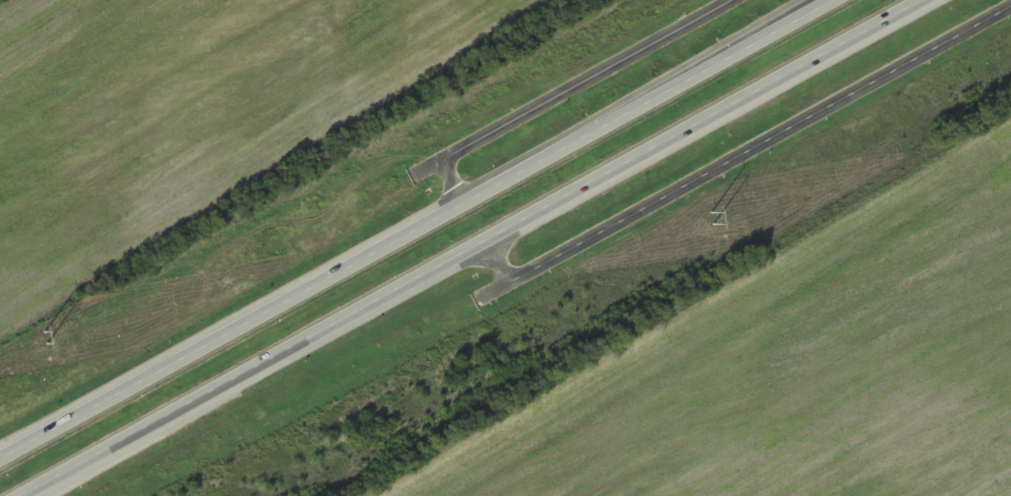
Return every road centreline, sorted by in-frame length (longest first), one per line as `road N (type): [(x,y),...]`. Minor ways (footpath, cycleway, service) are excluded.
road 1 (trunk): [(39,495),(487,239),(927,0)]
road 2 (trunk): [(837,0),(0,463)]
road 3 (tertiary): [(487,239),(506,270),(532,270),(1010,6)]
road 4 (tertiary): [(742,0),(457,159),(451,170),(465,203)]

